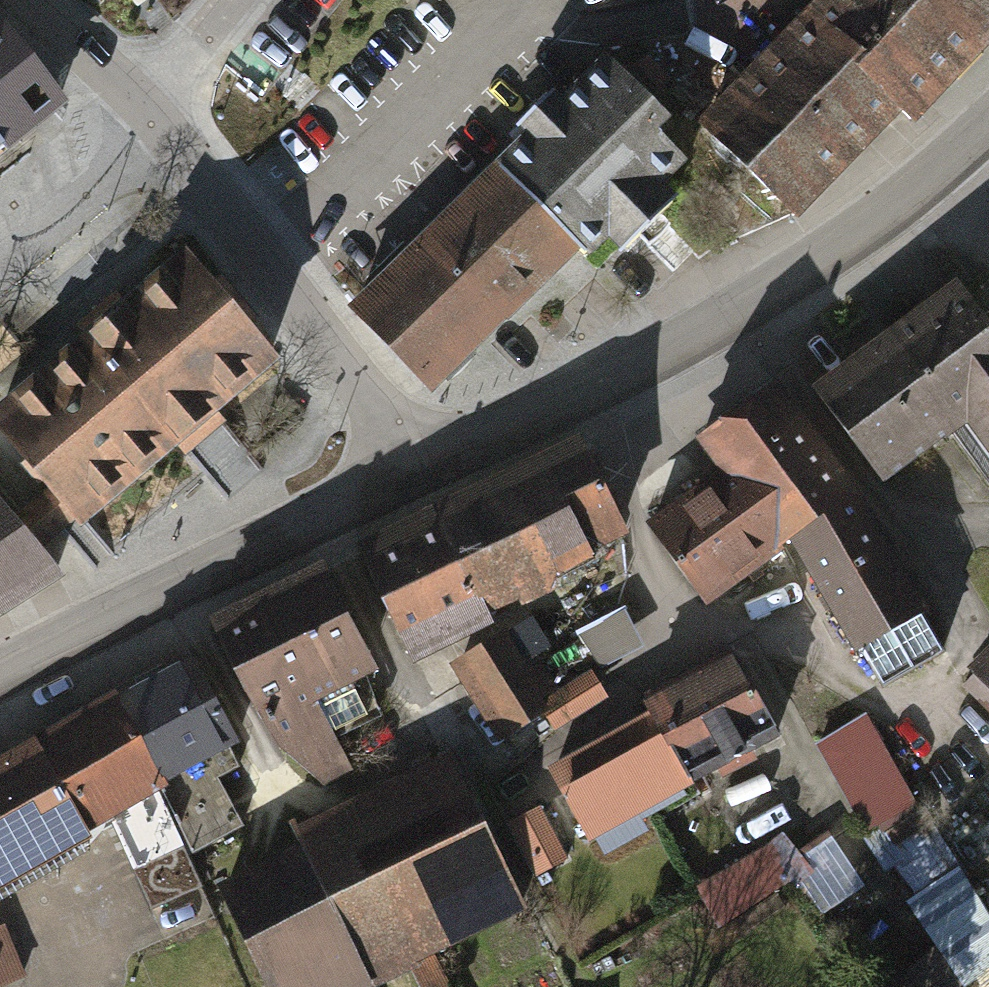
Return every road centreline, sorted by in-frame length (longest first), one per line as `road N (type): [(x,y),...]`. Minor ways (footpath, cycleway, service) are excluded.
road 1 (tertiary): [(0,667),(403,475)]
road 2 (residential): [(148,111),(367,404),(403,475)]
road 3 (residential): [(972,634),(741,290)]
road 4 (tertiary): [(403,475),(533,417),(741,290)]
road 5 (tertiary): [(741,290),(944,162),(988,120)]
road 6 (residential): [(148,111),(118,168),(0,268)]
road 7 (residential): [(33,0),(148,111)]
road 8 (residential): [(236,0),(148,111)]

